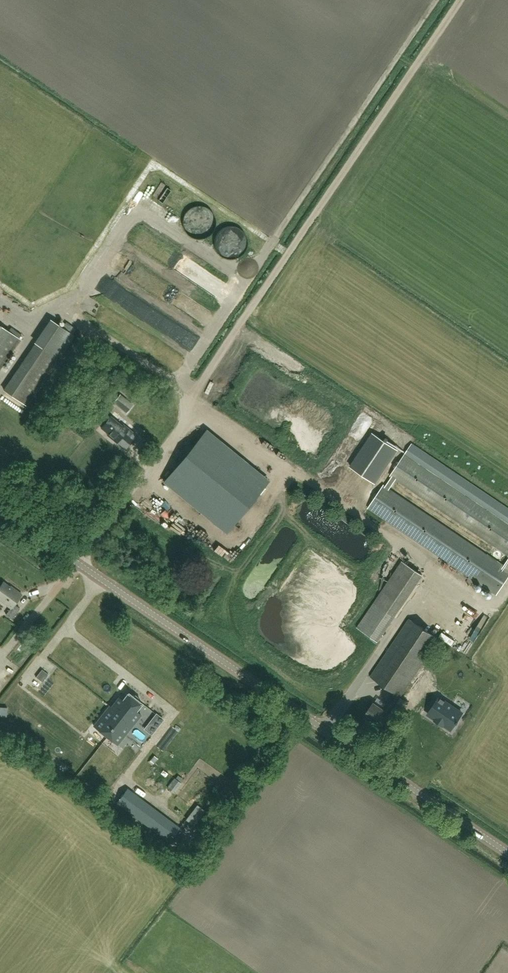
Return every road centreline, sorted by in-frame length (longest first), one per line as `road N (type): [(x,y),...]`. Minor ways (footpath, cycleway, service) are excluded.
road 1 (tertiary): [(507,859),(0,514)]

